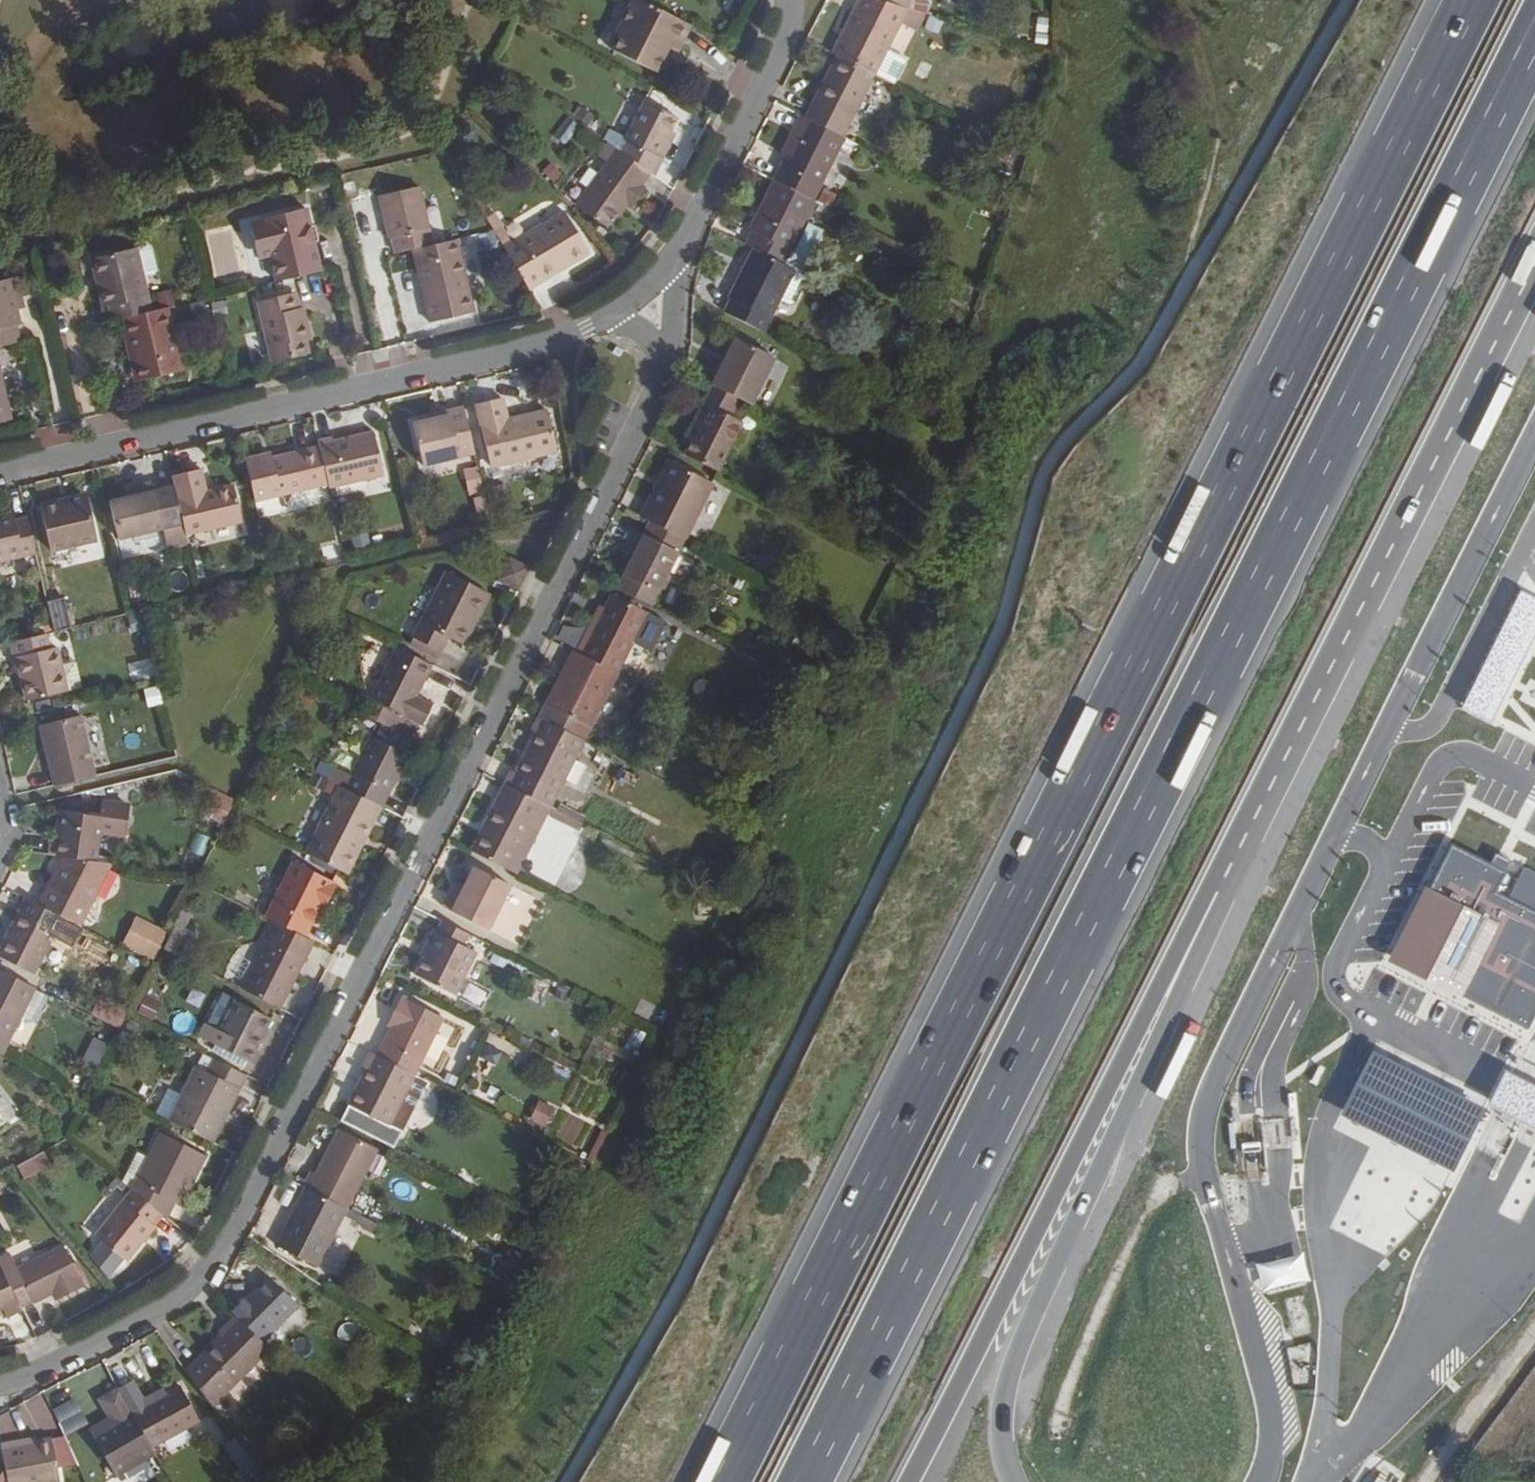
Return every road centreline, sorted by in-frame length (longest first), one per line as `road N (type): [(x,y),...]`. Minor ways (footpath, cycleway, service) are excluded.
road 1 (trunk): [(1462,0),(1293,358),(727,1481)]
road 2 (trunk): [(800,1481),(1352,387),(1534,47)]
road 3 (residential): [(0,1383),(142,1319),(213,1267),(647,409),(662,353)]
road 4 (trunk): [(1217,886),(1534,273)]
road 5 (trunk): [(910,1481),(1217,886)]
road 6 (trunk): [(1014,1481),(1002,1432),(1014,1361),(1163,1032),(1217,886)]
road 7 (residential): [(0,474),(512,360),(611,315)]
road 8 (residential): [(673,271),(785,38),(789,0)]

